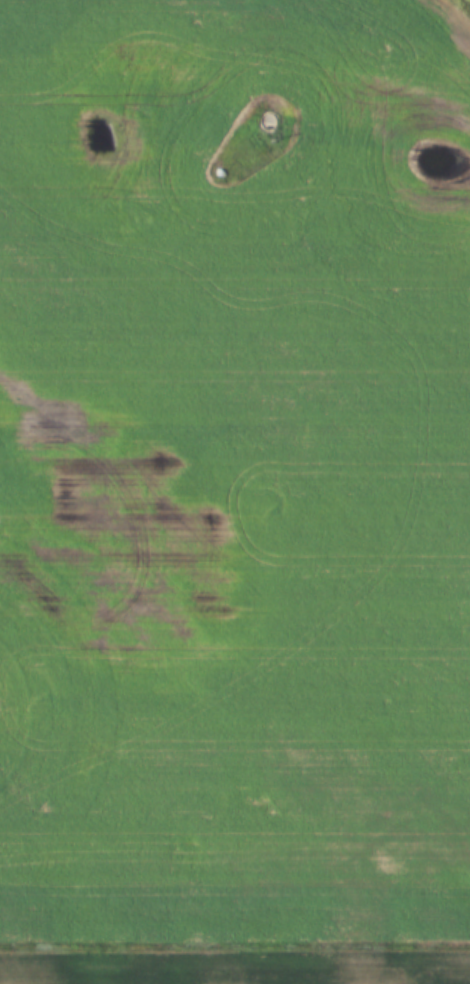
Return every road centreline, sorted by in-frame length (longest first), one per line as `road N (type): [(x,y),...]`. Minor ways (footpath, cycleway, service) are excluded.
road 1 (track): [(0,953),(469,951)]

